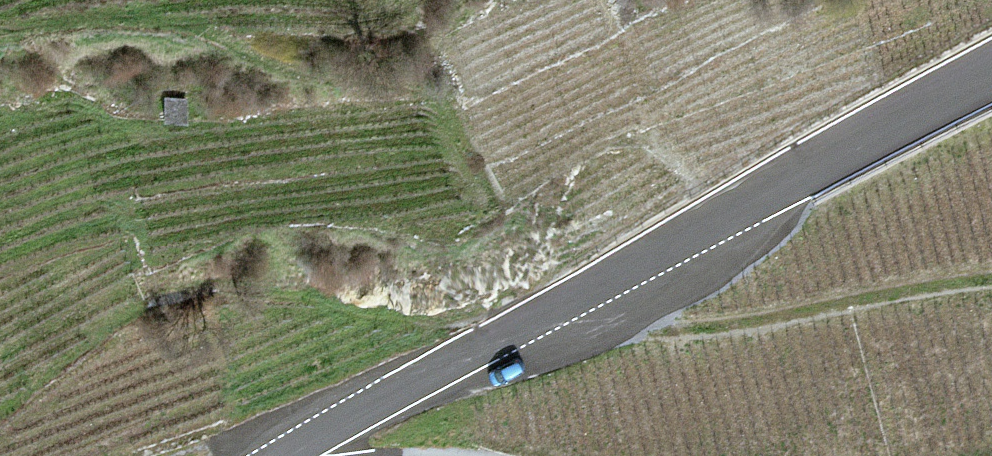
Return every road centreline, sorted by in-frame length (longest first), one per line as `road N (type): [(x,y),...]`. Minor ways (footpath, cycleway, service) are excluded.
road 1 (unclassified): [(306,444),(991,68)]

